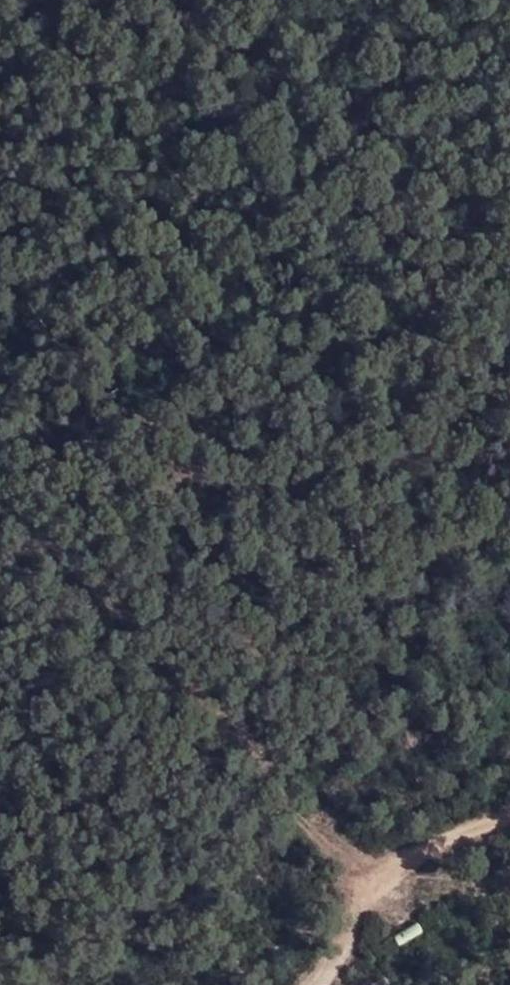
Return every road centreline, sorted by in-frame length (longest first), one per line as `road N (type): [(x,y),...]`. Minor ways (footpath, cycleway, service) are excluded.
road 1 (track): [(509,815),(423,846),(367,904),(318,984)]

